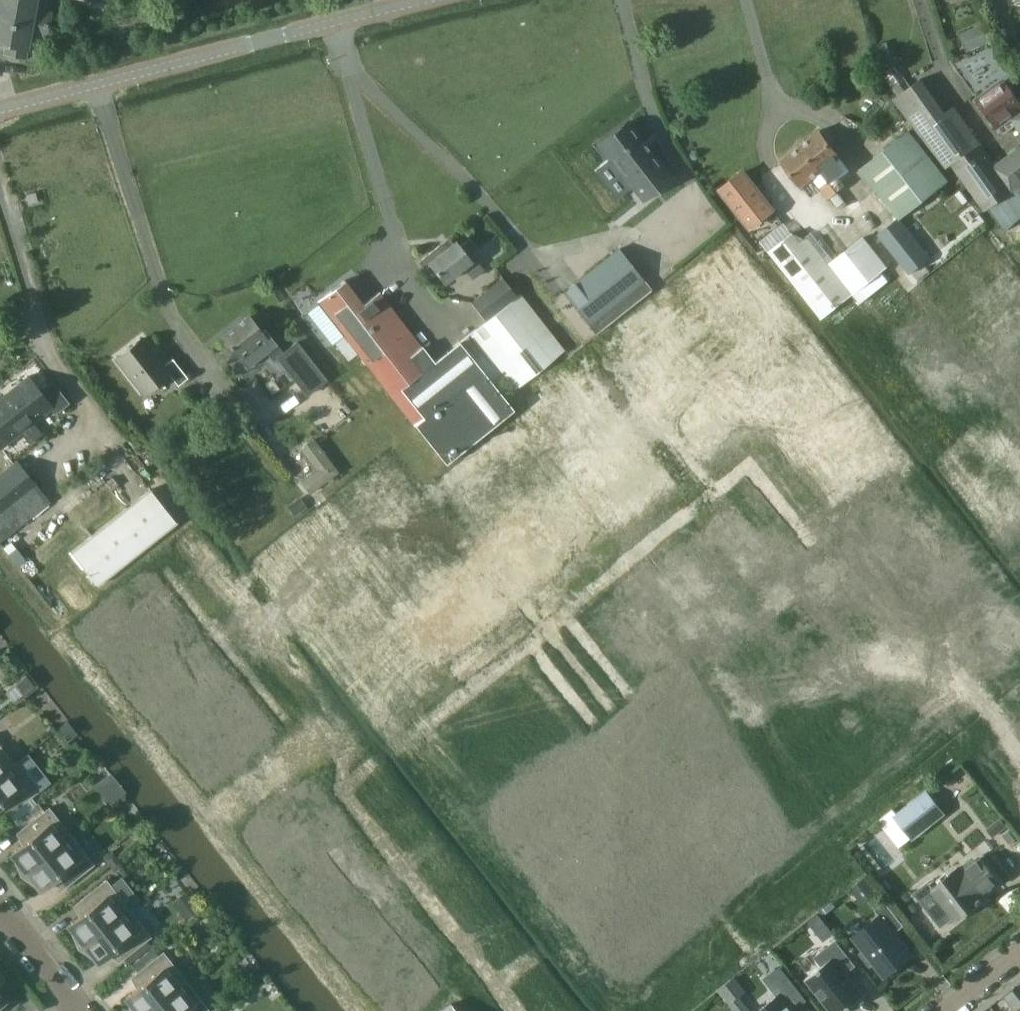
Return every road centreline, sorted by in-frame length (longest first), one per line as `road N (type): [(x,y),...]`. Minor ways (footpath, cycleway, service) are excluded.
road 1 (residential): [(346,803),(750,479),(895,659)]
road 2 (residential): [(495,981),(895,659)]
road 3 (tertiary): [(0,105),(427,0)]
road 4 (residential): [(346,803),(160,574)]
road 5 (residential): [(495,981),(346,803)]
road 6 (residential): [(895,659),(1019,813)]
road 7 (residential): [(80,1010),(0,912)]

